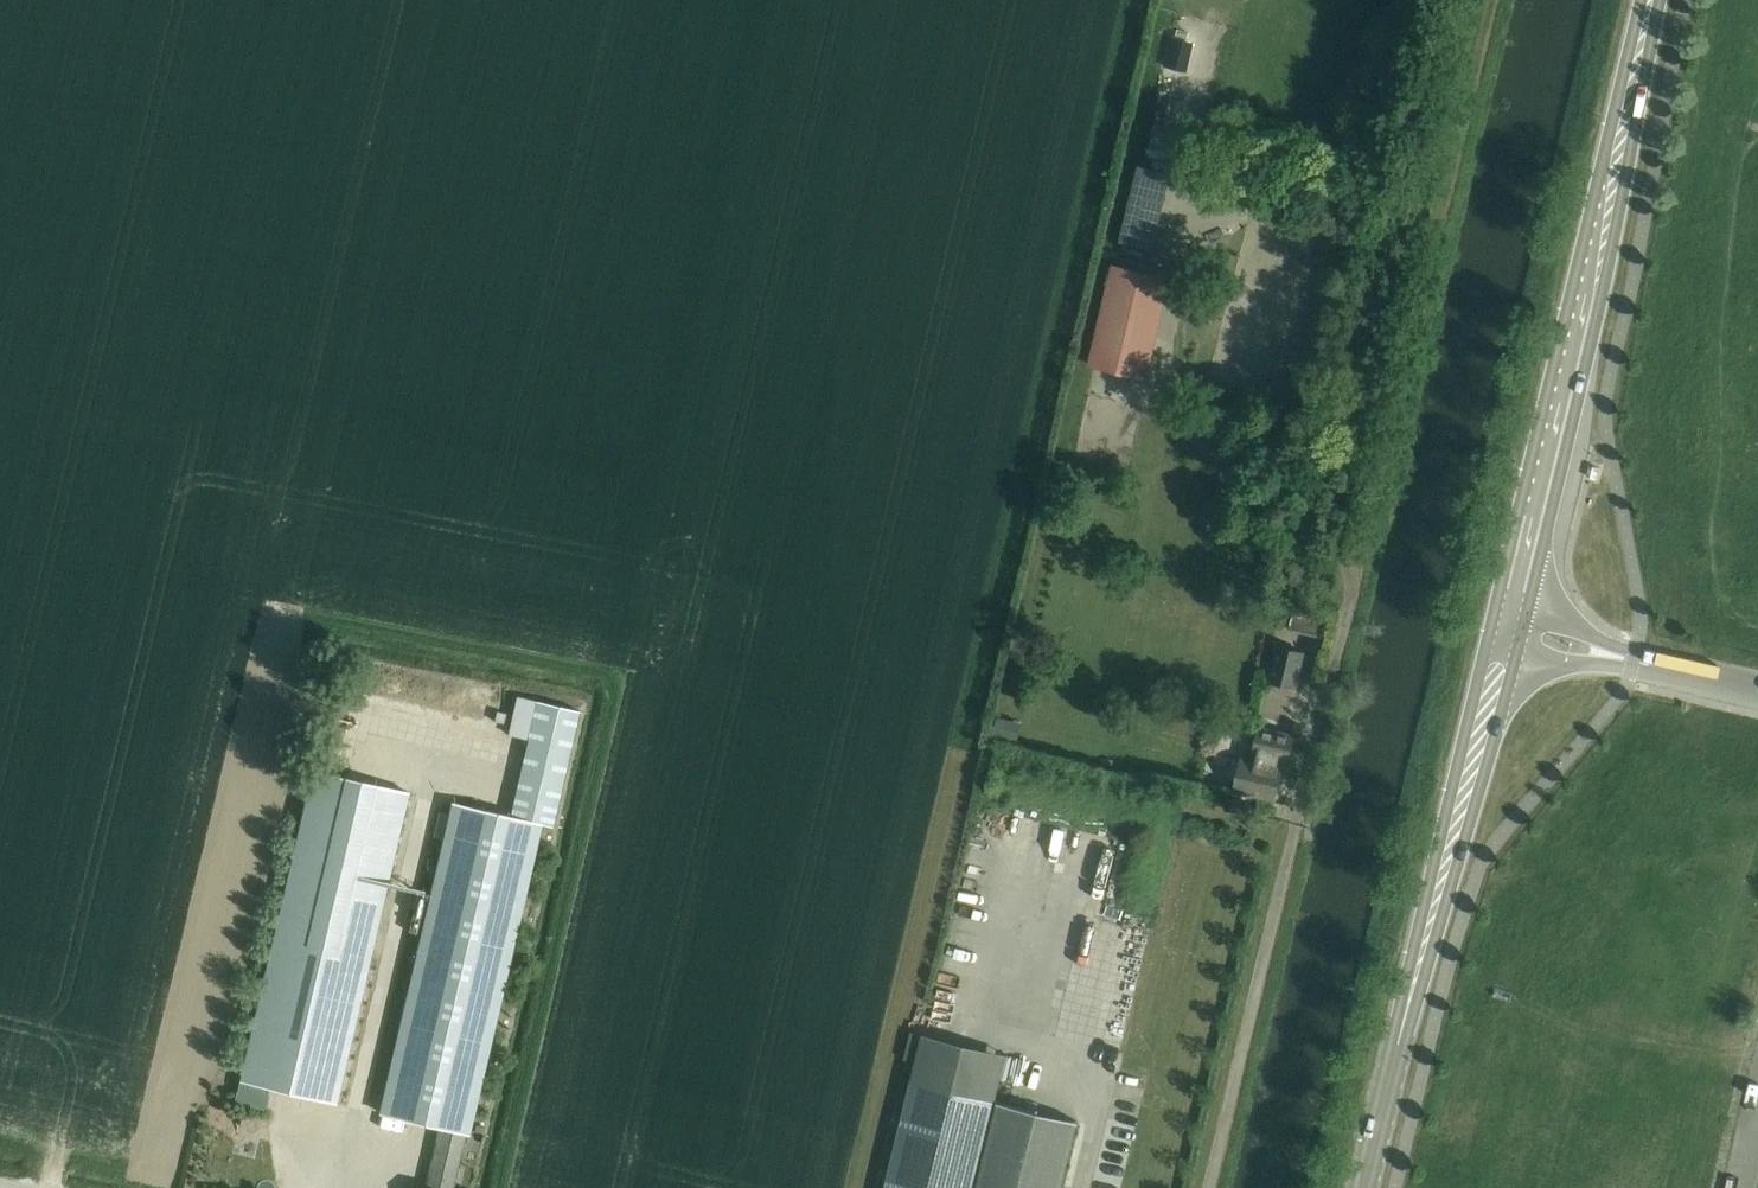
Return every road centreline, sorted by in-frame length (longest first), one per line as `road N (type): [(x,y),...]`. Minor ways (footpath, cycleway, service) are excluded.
road 1 (track): [(1136,0),(858,1187)]
road 2 (secondary): [(1506,630),(1651,0)]
road 3 (secondary): [(1365,1187),(1506,630)]
road 4 (unclassified): [(1757,691),(1506,630)]
road 5 (track): [(0,1140),(137,1172)]

